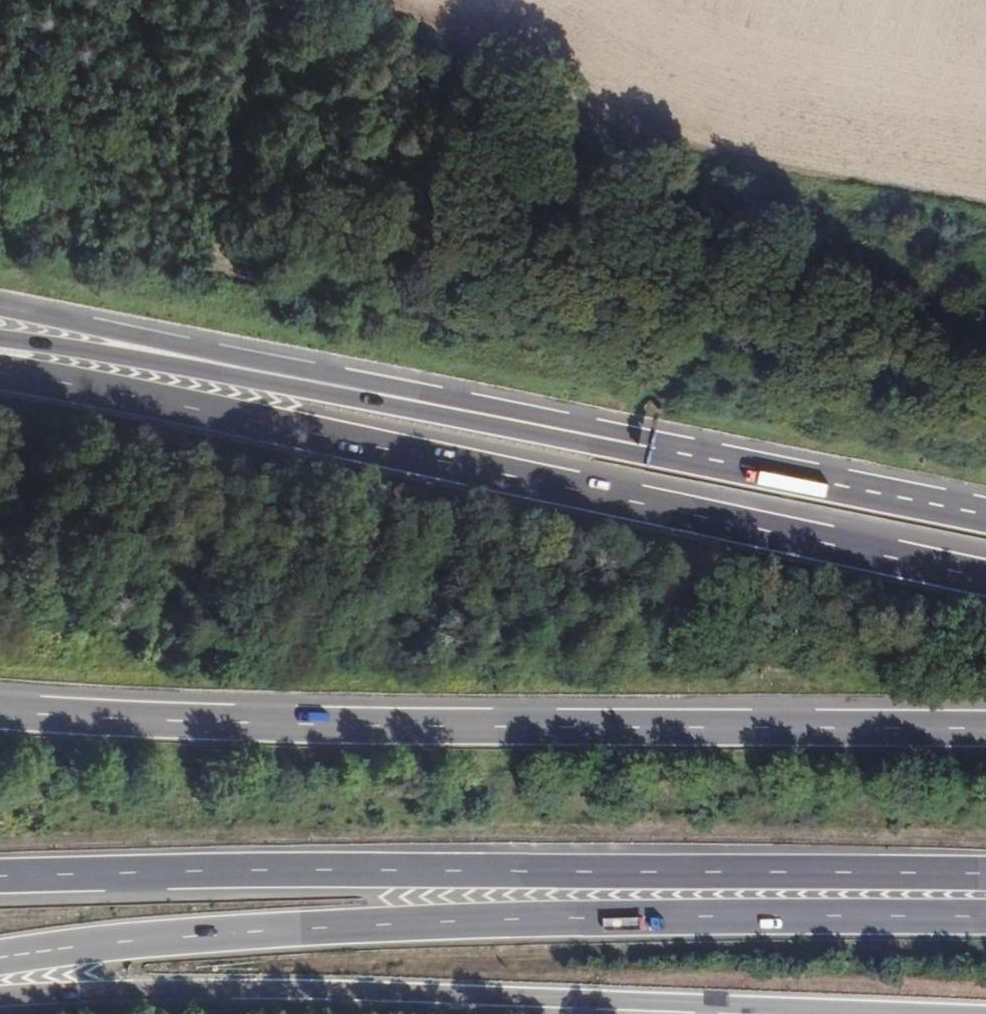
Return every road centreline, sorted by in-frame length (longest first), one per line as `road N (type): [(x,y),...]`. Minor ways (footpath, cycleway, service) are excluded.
road 1 (motorway): [(985,579),(0,374)]
road 2 (motorway): [(0,956),(359,926),(985,916)]
road 3 (motorway): [(985,729),(371,726),(0,711)]
road 4 (motorway): [(0,877),(985,874)]
road 5 (motorway): [(0,997),(366,992),(914,1013)]
road 6 (motorway): [(655,448),(0,308)]
road 7 (motorway): [(655,448),(0,339)]
road 8 (motorway): [(985,515),(655,448)]

